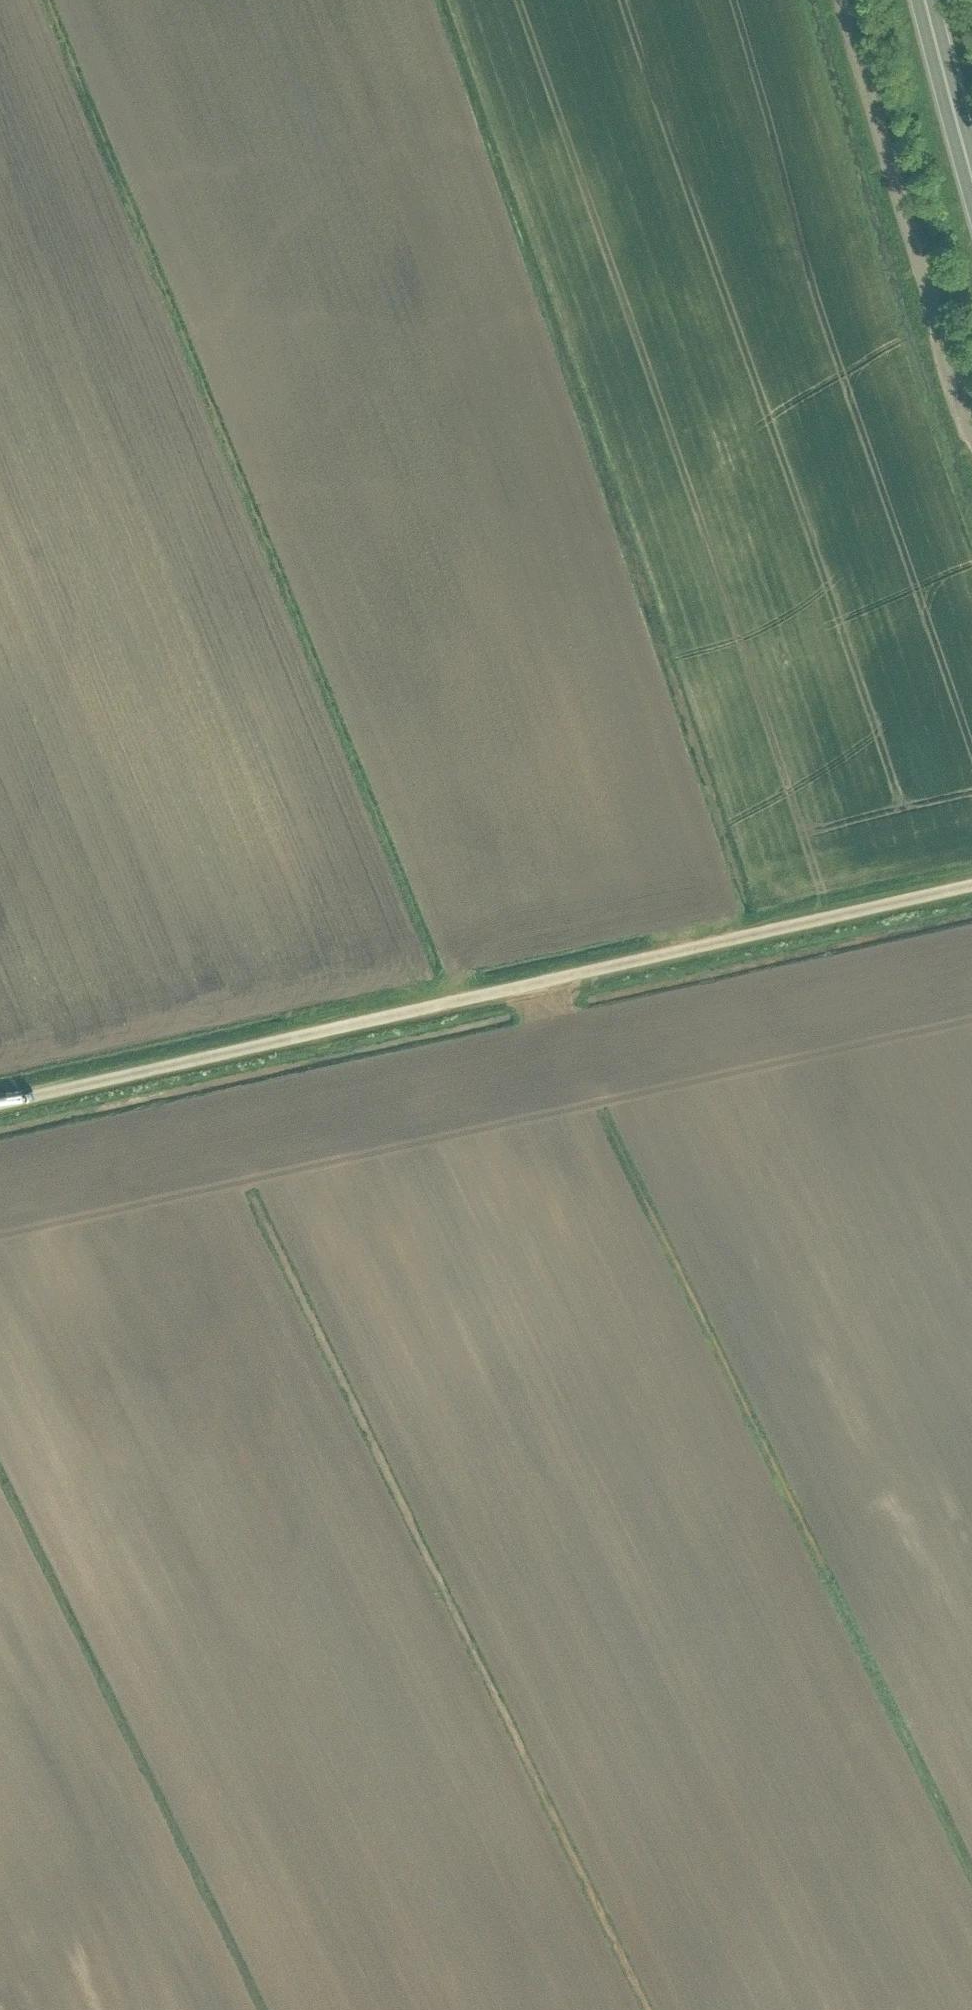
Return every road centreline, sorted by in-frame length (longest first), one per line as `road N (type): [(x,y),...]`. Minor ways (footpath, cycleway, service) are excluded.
road 1 (unclassified): [(0,1097),(971,882)]
road 2 (unclassified): [(971,406),(845,0)]
road 3 (trunk): [(971,179),(925,0)]

